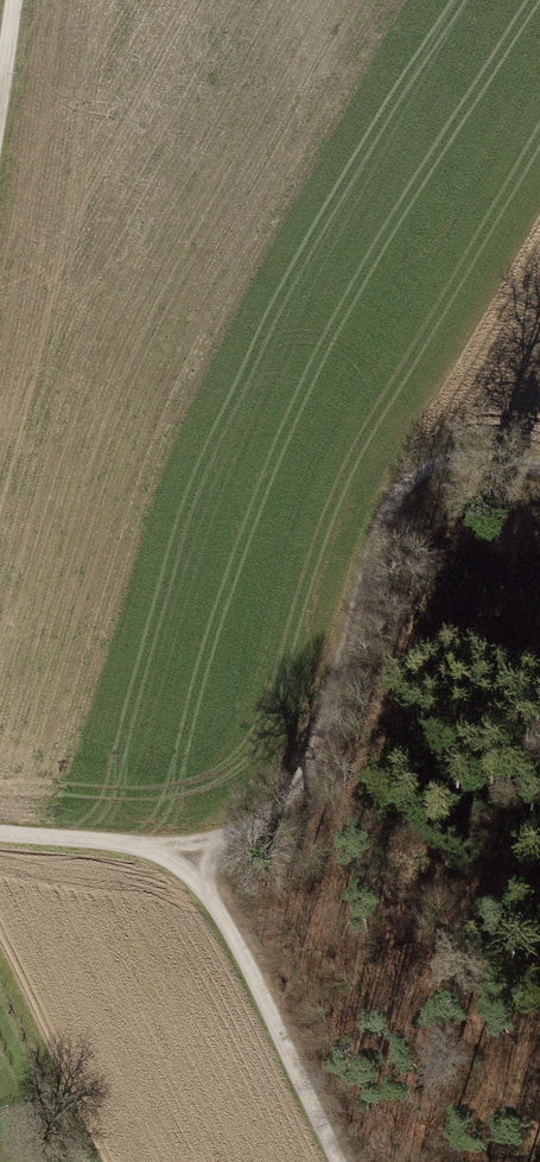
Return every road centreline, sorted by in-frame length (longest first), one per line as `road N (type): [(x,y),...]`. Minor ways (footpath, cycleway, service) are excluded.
road 1 (track): [(539,471),(466,456),(428,469),(399,492),(301,777),(235,833),(188,844)]
road 2 (track): [(344,1161),(188,844)]
road 3 (track): [(188,844),(0,834)]

